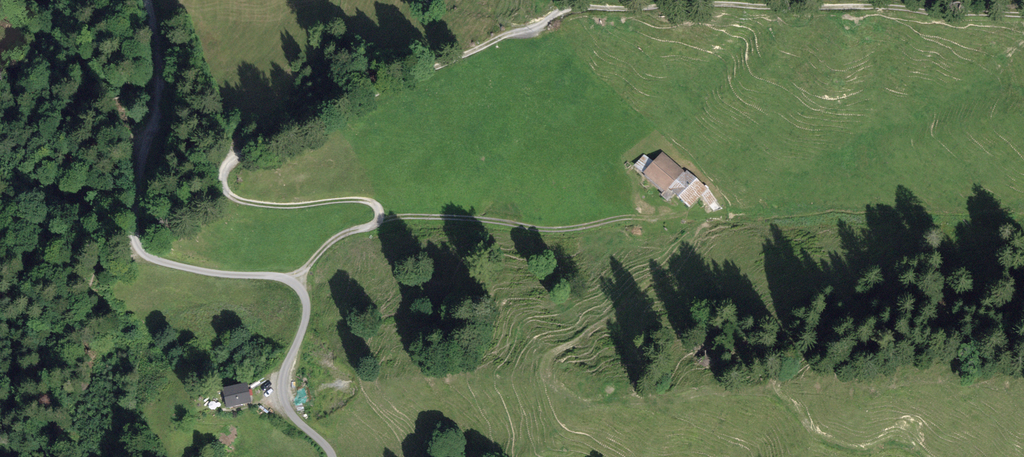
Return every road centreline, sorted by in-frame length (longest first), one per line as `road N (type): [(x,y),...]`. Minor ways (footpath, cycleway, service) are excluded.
road 1 (track): [(294,284),(329,245),(372,225),(379,211),(356,200),(286,206),(236,199),(223,180),(232,160),(572,10),(715,3),(1023,14)]
road 2 (unclassified): [(149,0),(160,93),(135,215),(138,244),(164,262),(273,276),(299,289),(307,314),(282,394),(332,456)]
road 3 (track): [(377,221),(460,218),(547,230),(620,217),(719,215)]

